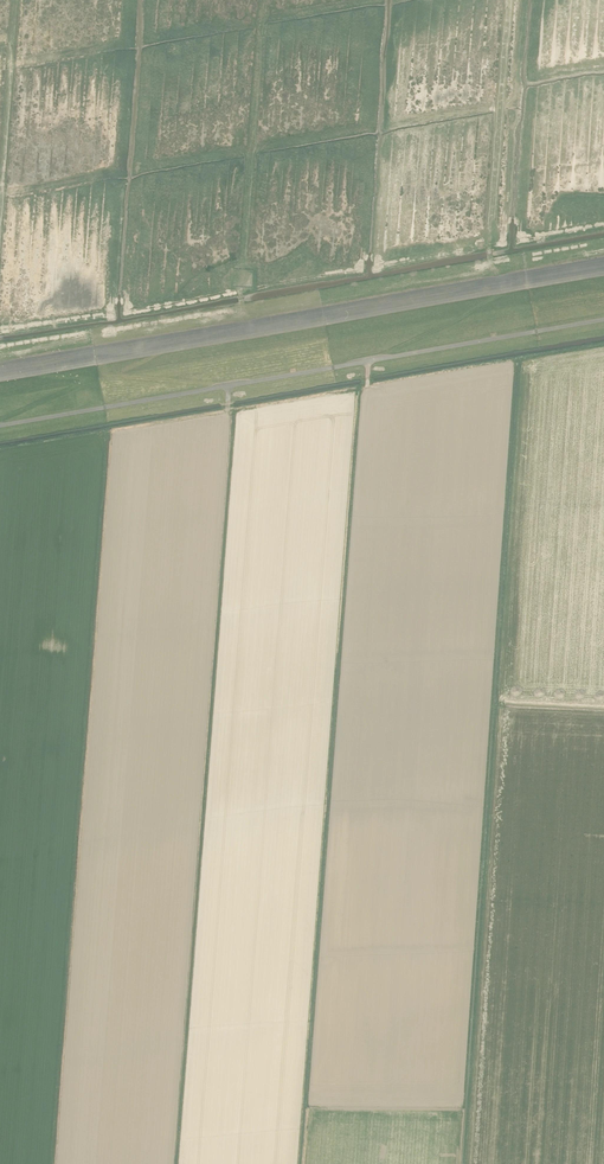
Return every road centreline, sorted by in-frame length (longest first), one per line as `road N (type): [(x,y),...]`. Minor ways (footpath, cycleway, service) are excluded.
road 1 (track): [(0,378),(603,273)]
road 2 (track): [(172,349),(116,376),(225,386)]
road 3 (track): [(371,359),(505,291)]
road 4 (track): [(28,374),(83,381),(0,419)]

